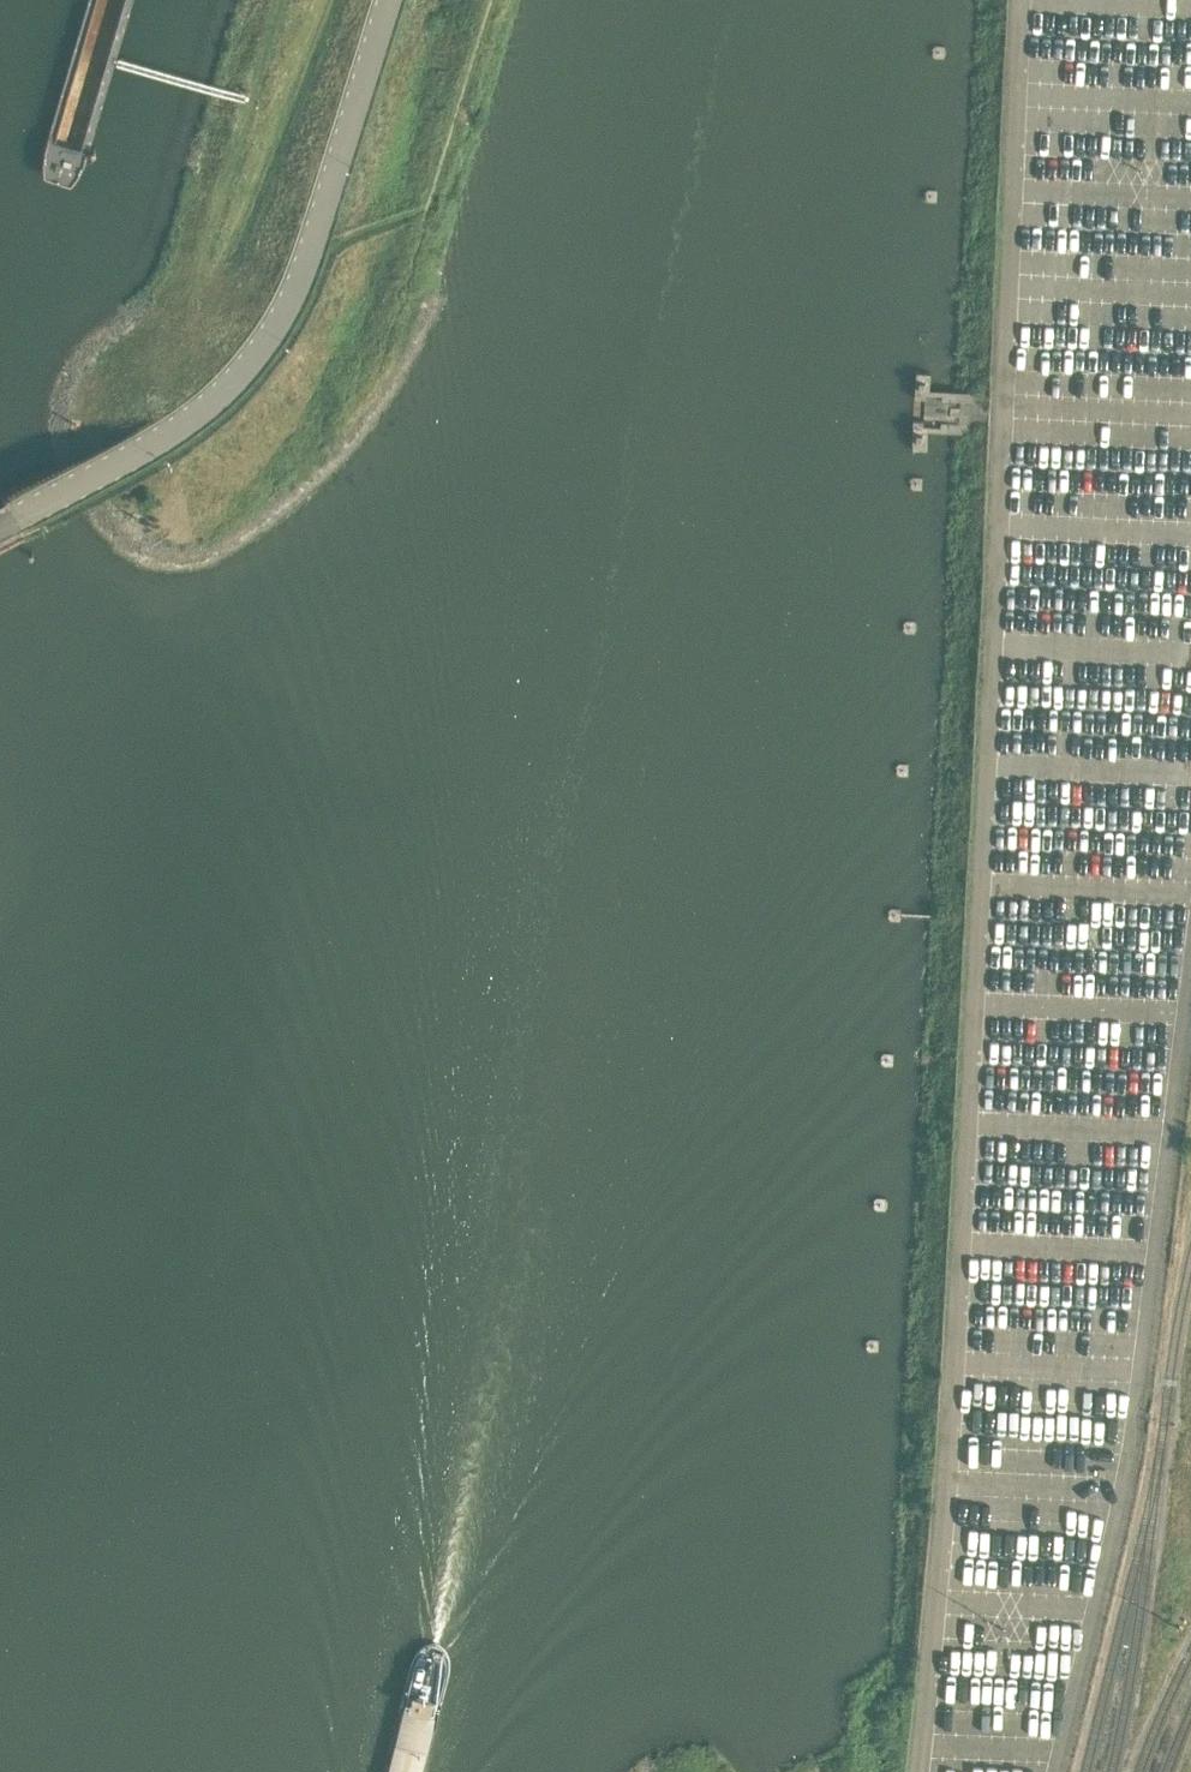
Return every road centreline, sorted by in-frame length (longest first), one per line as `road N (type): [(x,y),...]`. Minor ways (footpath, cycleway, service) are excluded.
road 1 (tertiary): [(0,532),(179,432),(232,389),(275,293),(369,0)]

